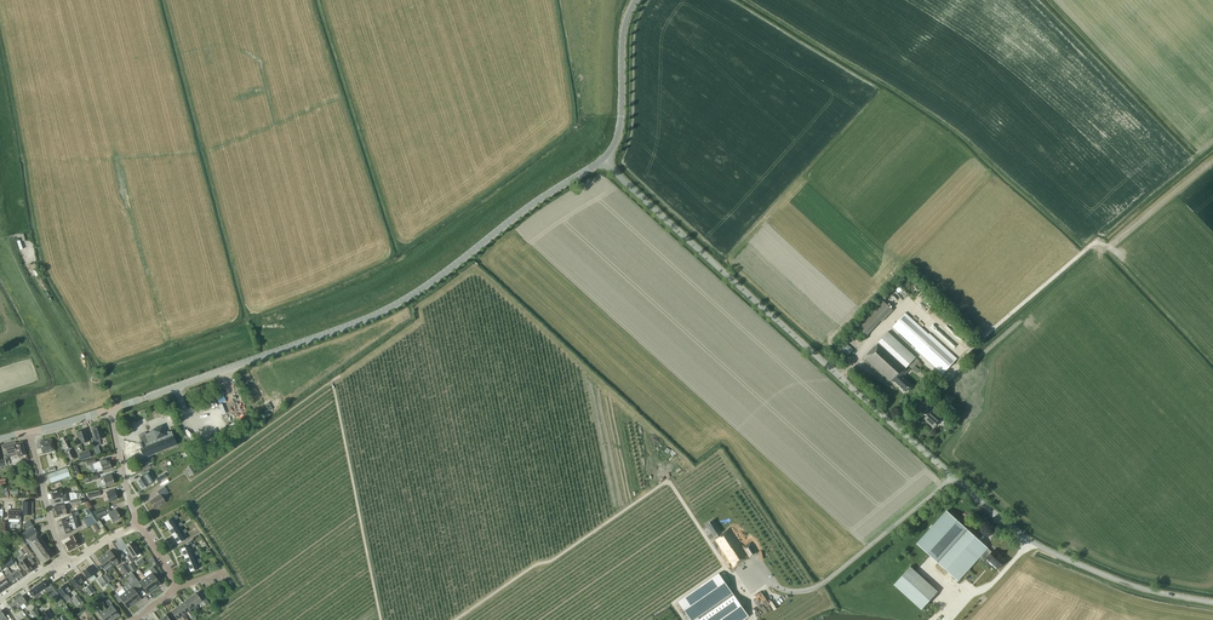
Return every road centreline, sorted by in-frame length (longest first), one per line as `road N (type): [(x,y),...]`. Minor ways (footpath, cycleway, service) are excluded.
road 1 (unclassified): [(1212,603),(1130,585),(1017,531),(602,159)]
road 2 (tertiary): [(108,409),(391,308),(602,159)]
road 3 (tertiary): [(602,159),(619,133),(621,44),(635,0)]
road 4 (unclassified): [(66,567),(29,433)]

